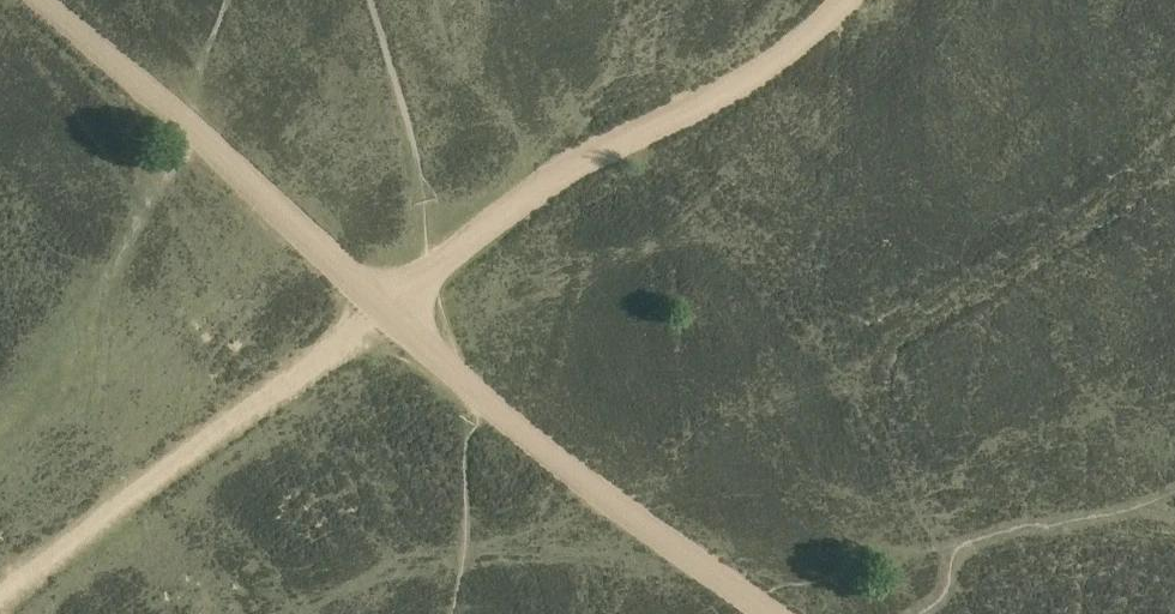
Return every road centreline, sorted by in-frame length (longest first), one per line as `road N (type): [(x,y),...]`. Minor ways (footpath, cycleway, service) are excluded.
road 1 (track): [(375,312),(592,150),(739,82),(840,0)]
road 2 (track): [(0,596),(375,312)]
road 3 (track): [(375,312),(38,0)]
road 4 (track): [(765,613),(480,401)]
road 5 (track): [(373,0),(412,135),(431,271)]
road 6 (track): [(480,401),(375,312)]

